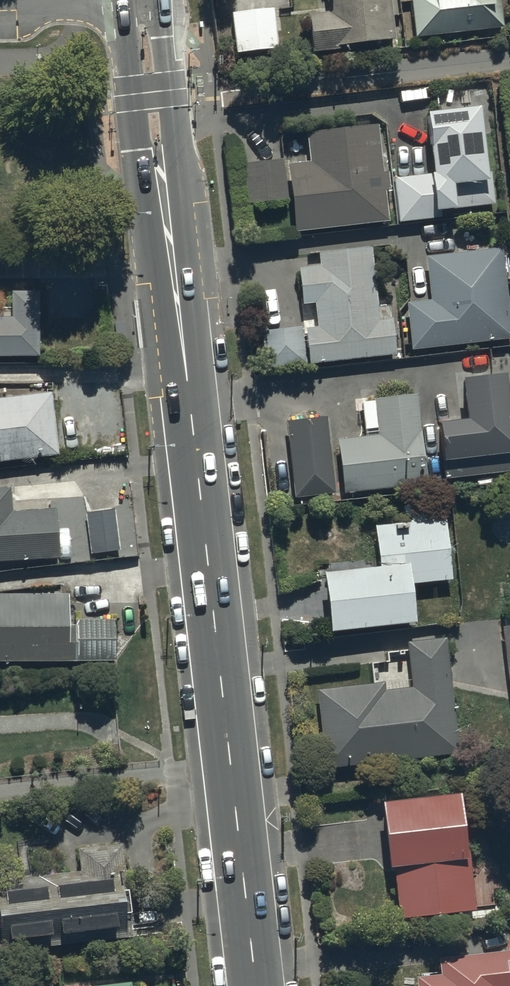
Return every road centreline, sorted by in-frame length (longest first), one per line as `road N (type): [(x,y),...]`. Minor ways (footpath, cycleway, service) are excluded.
road 1 (secondary): [(144,0),(255,985)]

